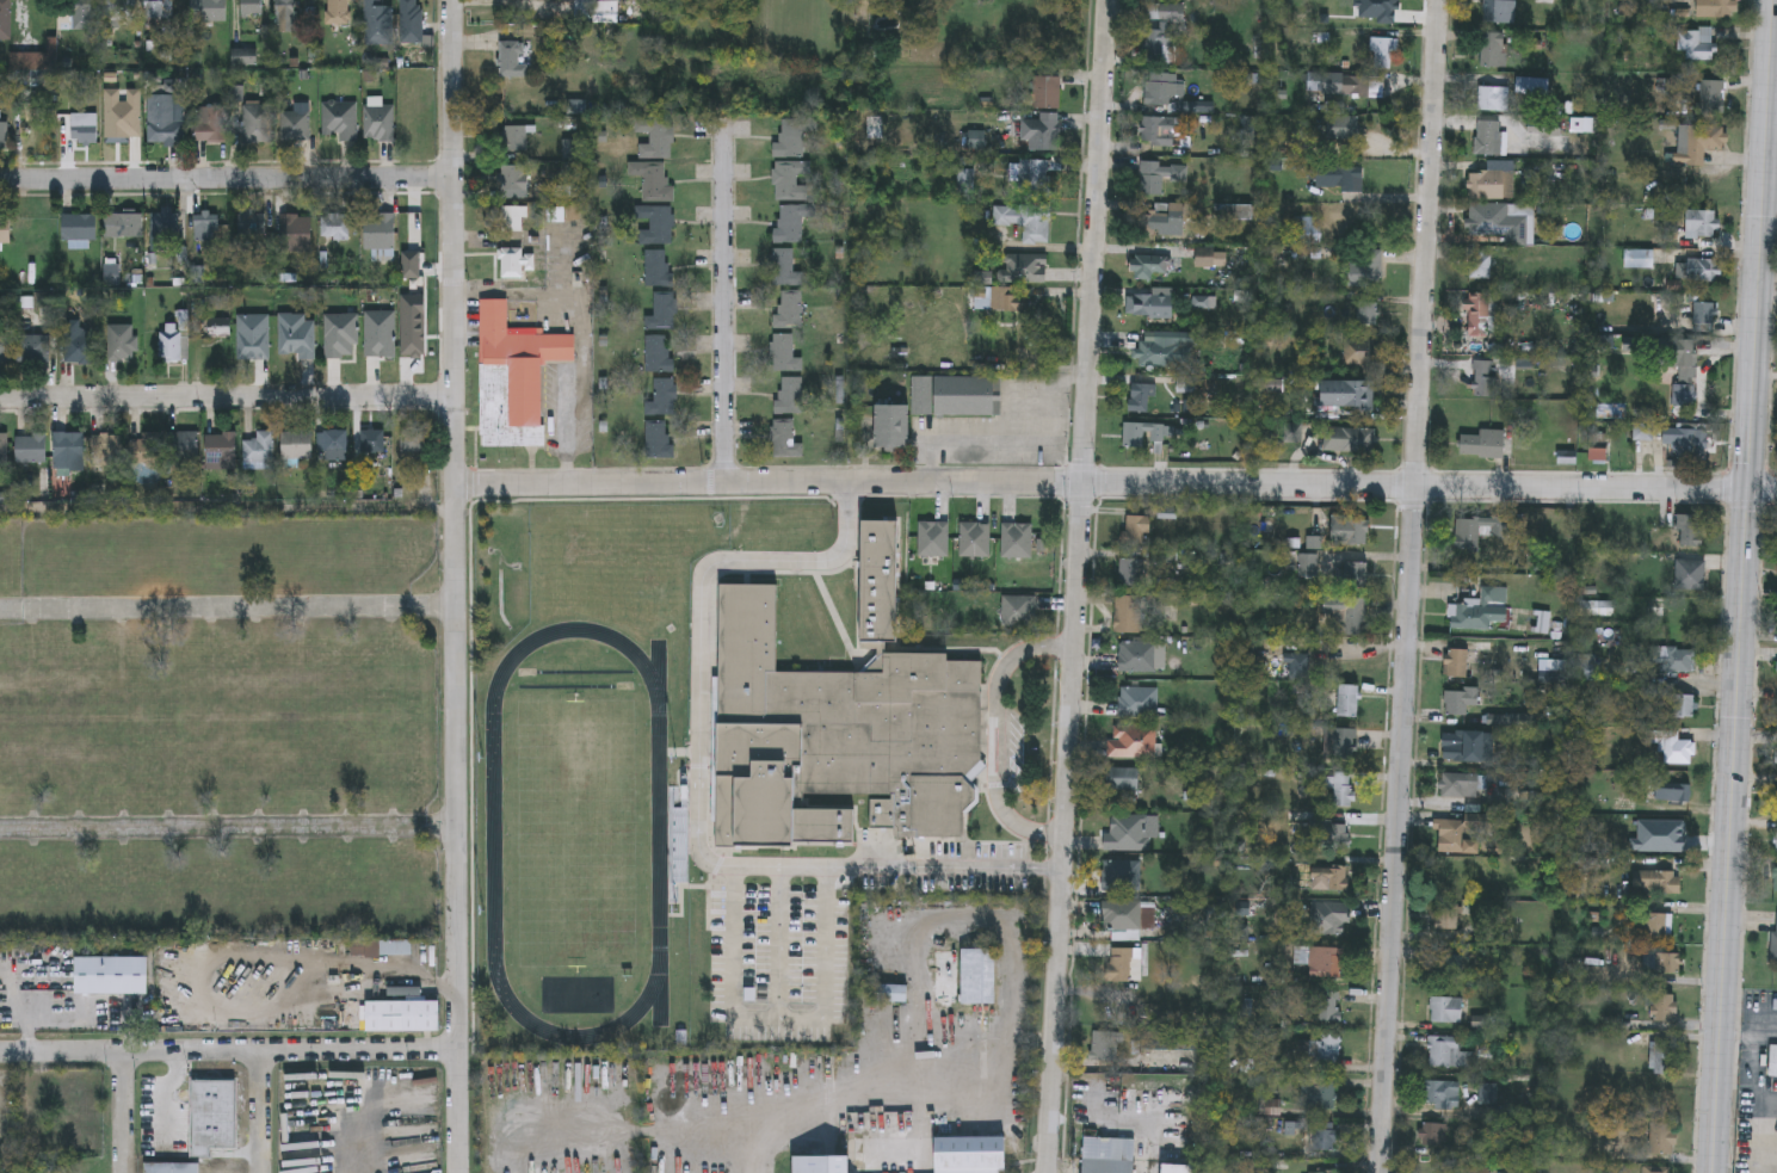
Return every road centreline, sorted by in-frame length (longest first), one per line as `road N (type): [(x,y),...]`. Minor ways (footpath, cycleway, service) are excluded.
road 1 (residential): [(456,486),(1776,486)]
road 2 (primary): [(1711,1172),(1773,0)]
road 3 (residential): [(1050,1172),(1109,0)]
road 4 (residential): [(1379,1172),(1438,0)]
road 5 (residential): [(458,1172),(451,0)]
road 6 (residential): [(0,1057),(458,1054)]
road 7 (residential): [(0,399),(456,400)]
road 8 (residential): [(0,187),(452,181)]
road 9 (residential): [(0,831),(436,832)]
road 10 (residential): [(25,610),(458,610)]
road 11 (residential): [(724,483),(726,131)]
road 12 (residential): [(261,1052),(261,1172)]

